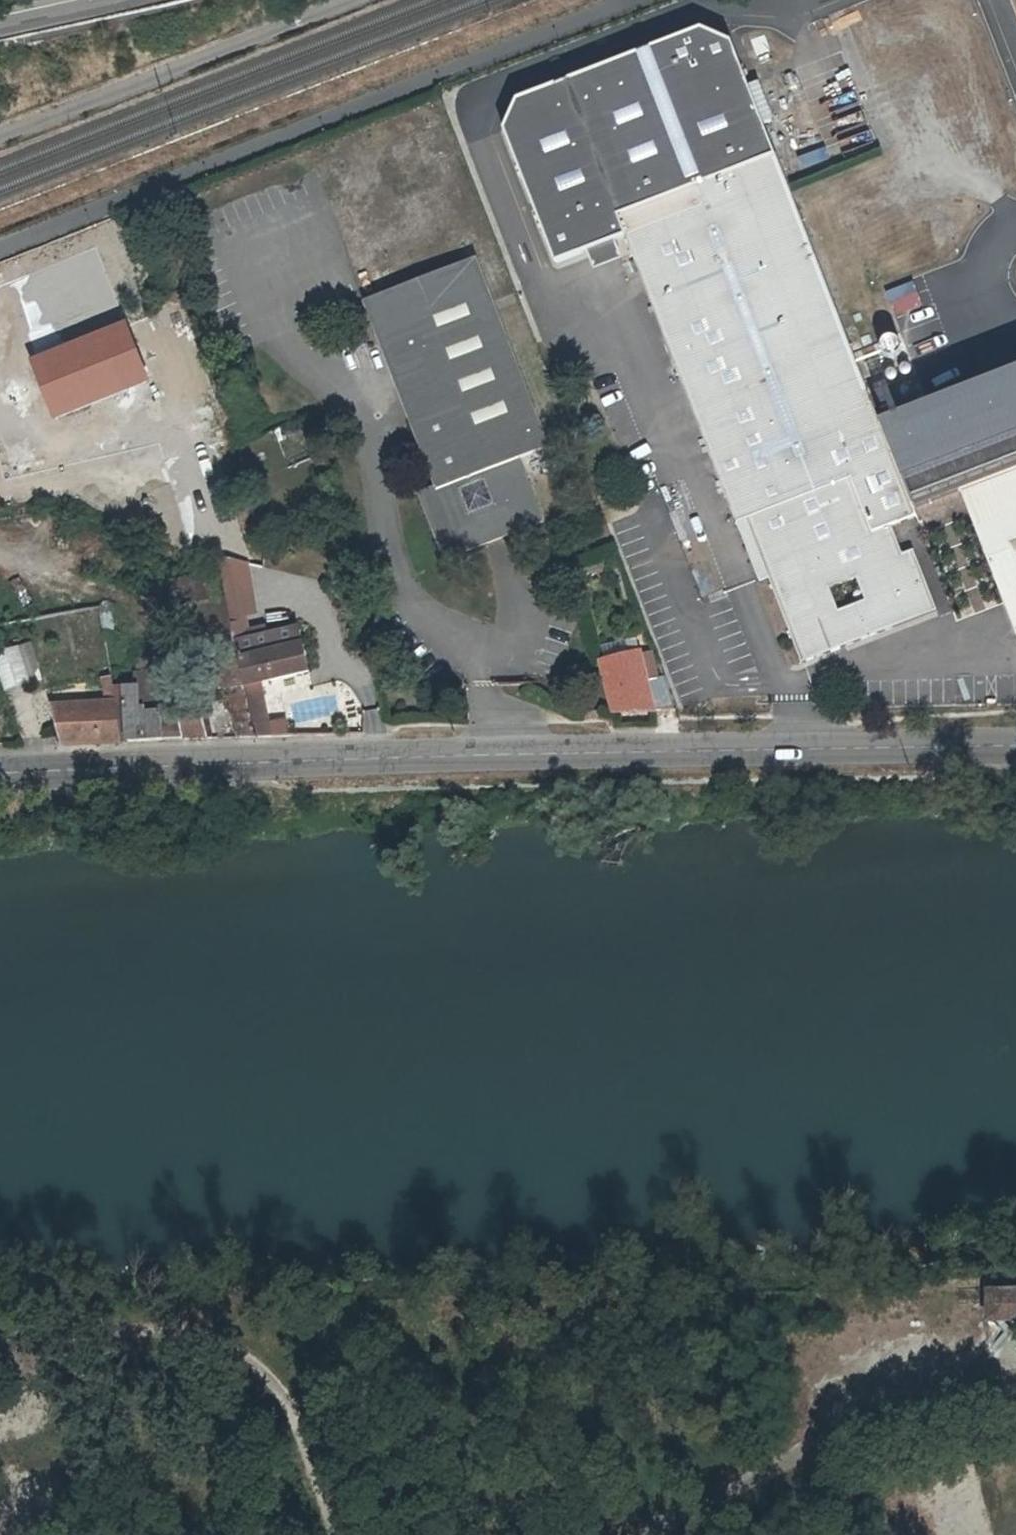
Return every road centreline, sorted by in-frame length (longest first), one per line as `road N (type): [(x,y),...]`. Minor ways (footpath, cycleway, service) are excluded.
road 1 (unclassified): [(0,774),(1015,746)]
road 2 (unclassified): [(1015,1400),(902,1418),(657,1534)]
road 3 (residential): [(332,0),(0,130)]

